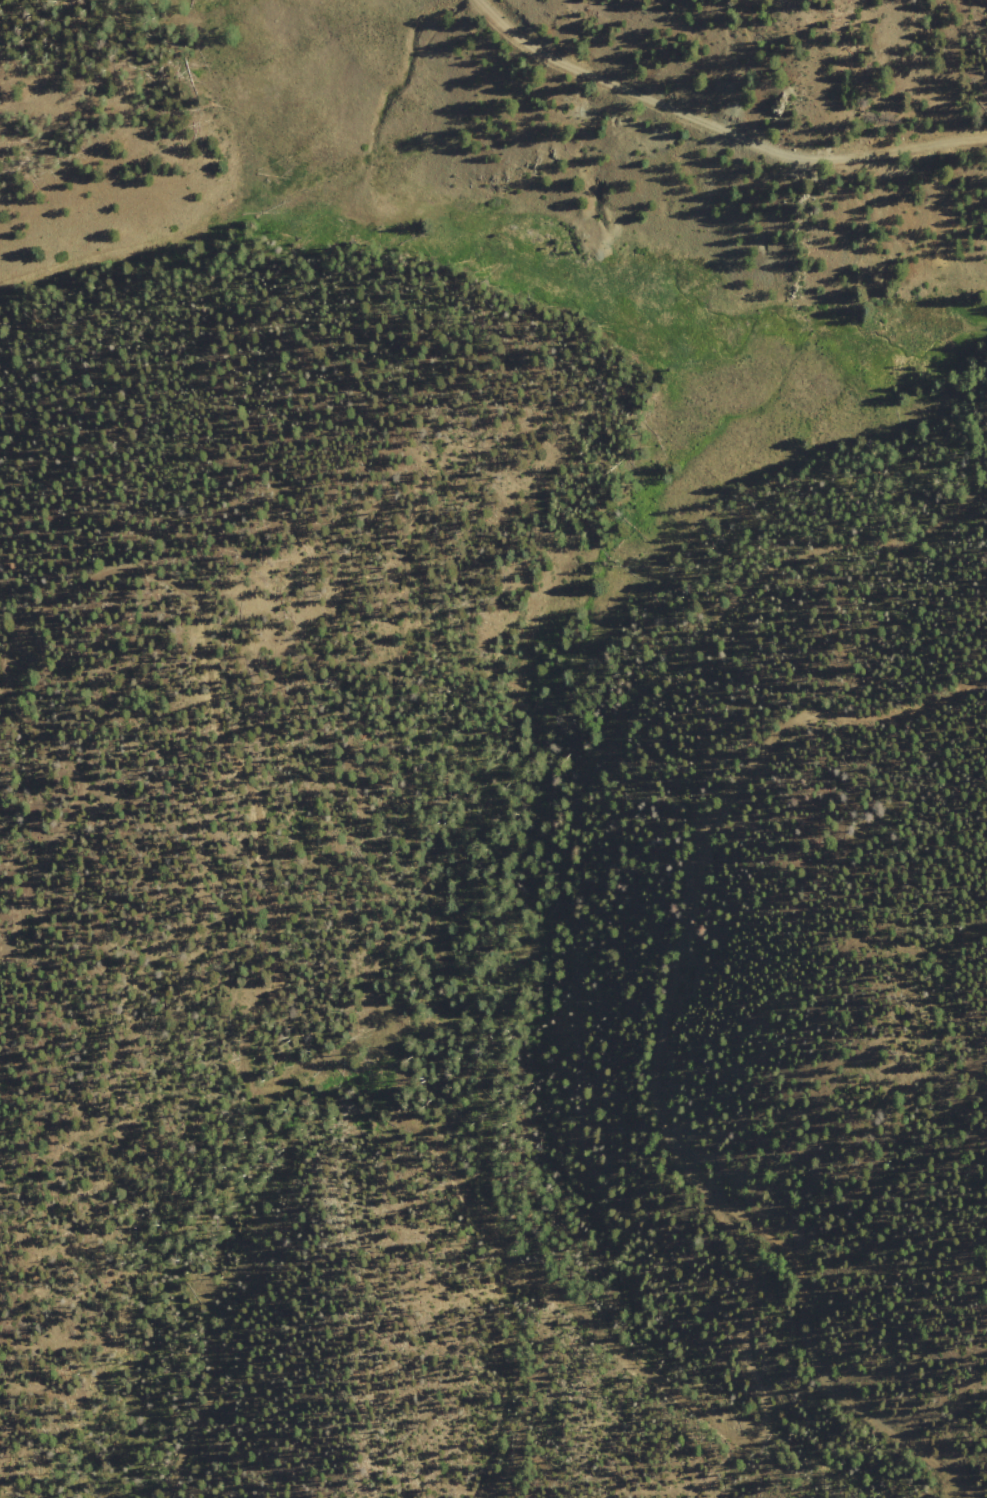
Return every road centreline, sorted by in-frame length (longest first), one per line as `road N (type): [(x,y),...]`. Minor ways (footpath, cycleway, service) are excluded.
road 1 (track): [(948,1497),(845,1361),(808,1249),(739,1164),(738,914),(760,834),(823,781),(986,715)]
road 2 (track): [(534,0),(685,78),(871,121),(986,117)]

